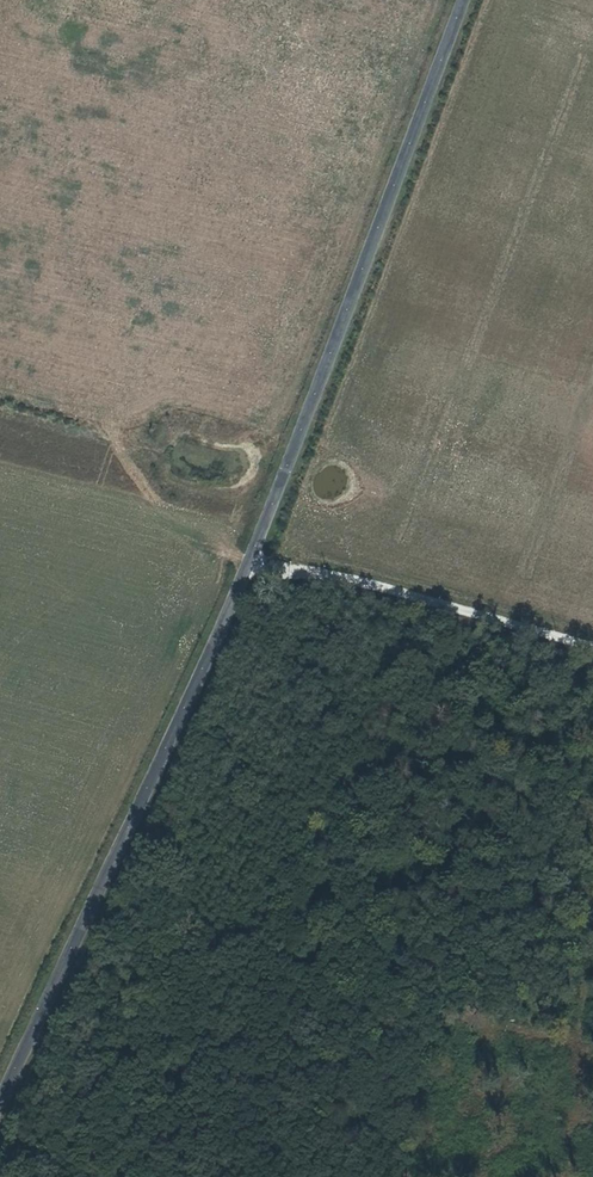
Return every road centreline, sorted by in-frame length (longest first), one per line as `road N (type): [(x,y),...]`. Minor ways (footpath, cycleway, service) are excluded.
road 1 (tertiary): [(466,0),(256,548),(0,1100)]
road 2 (track): [(256,548),(592,633)]

